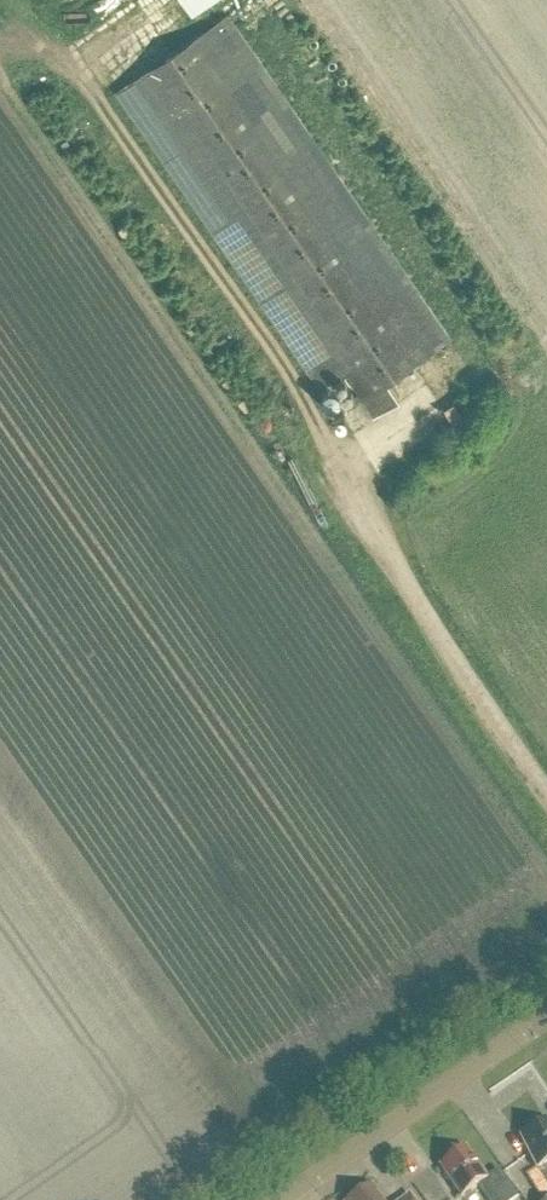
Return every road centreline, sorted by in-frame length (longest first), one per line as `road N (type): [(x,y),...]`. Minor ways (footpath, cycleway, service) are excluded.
road 1 (residential): [(282,1199),(546,1015)]

